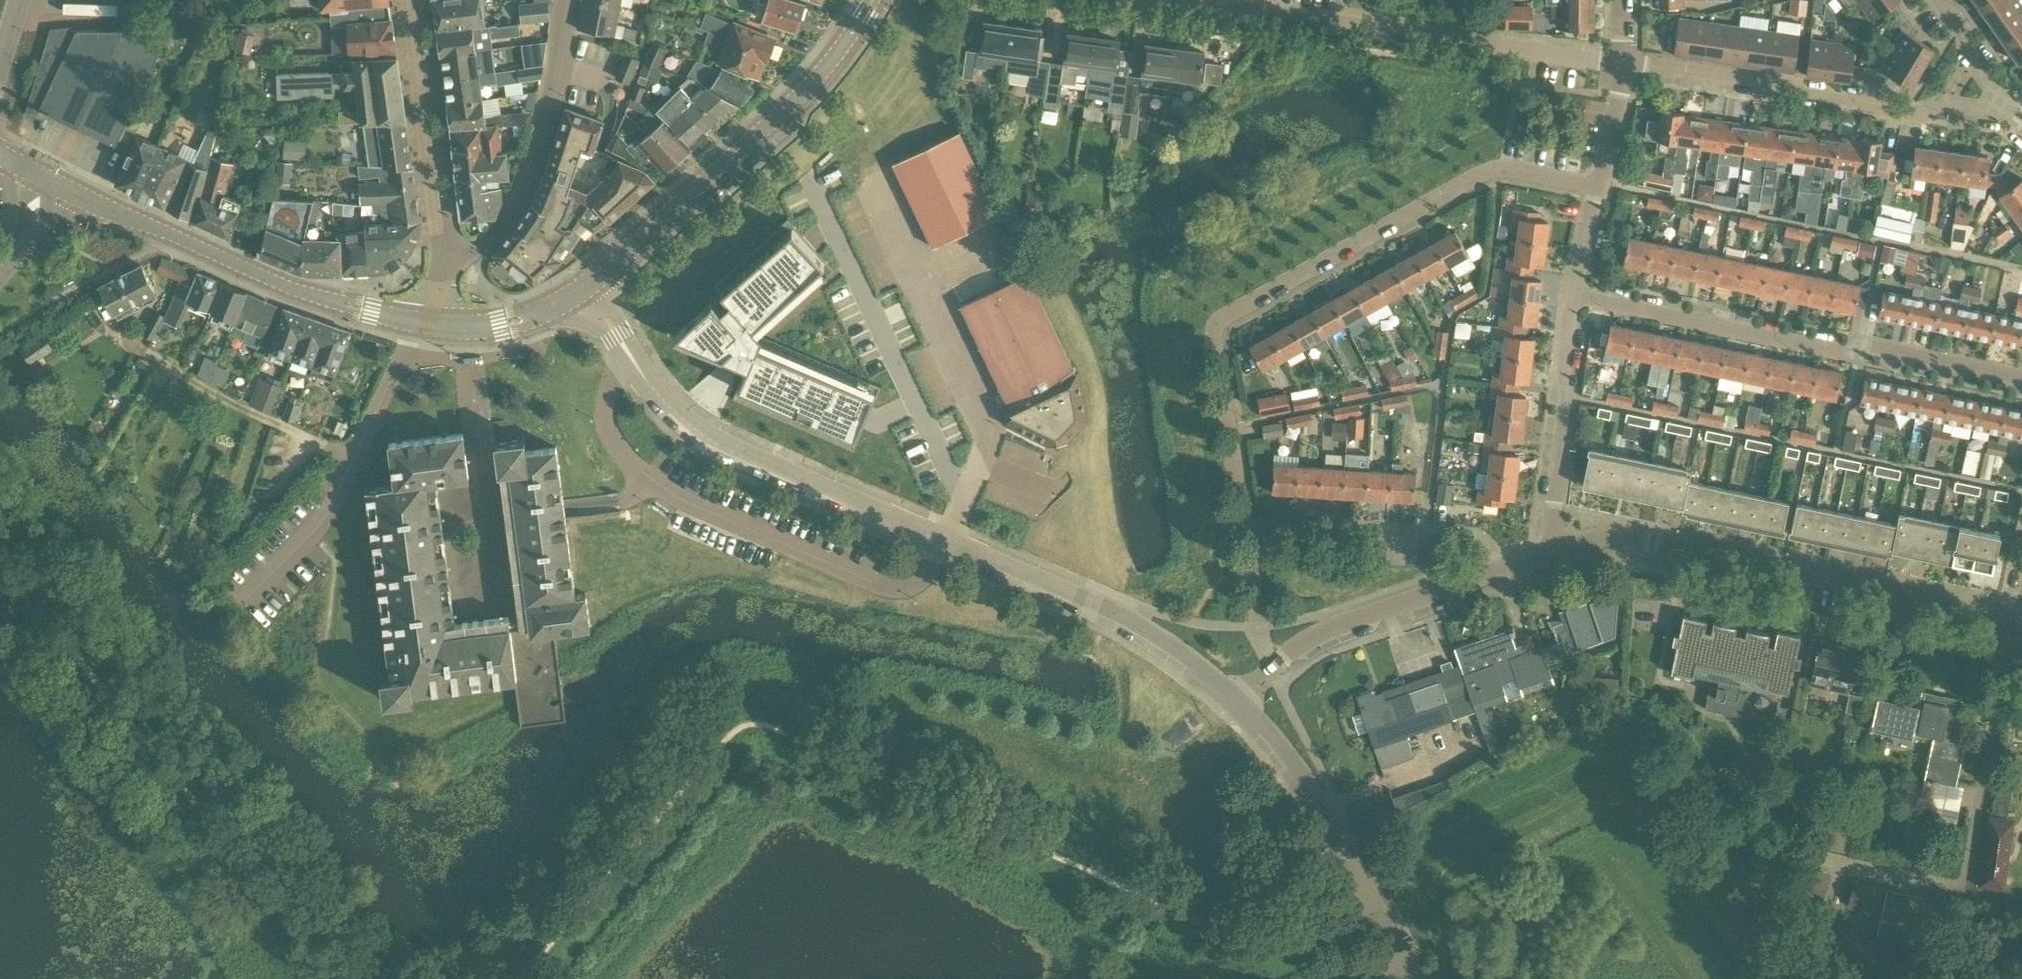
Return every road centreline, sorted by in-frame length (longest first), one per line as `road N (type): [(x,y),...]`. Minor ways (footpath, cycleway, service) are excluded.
road 1 (residential): [(1491,570),(1471,542),(1244,530),(1217,326),(1481,173),(1508,169),(1597,187)]
road 2 (tertiary): [(1236,705),(1110,613),(709,440),(658,395),(586,286)]
road 3 (residential): [(1550,551),(1600,538),(1653,542),(1877,589),(1929,612),(2015,630)]
road 4 (residential): [(1624,65),(1157,0)]
road 5 (residential): [(2021,379),(1571,296)]
road 6 (tertiary): [(586,286),(801,94),(872,0)]
road 7 (tertiary): [(416,323),(280,284),(49,181)]
road 8 (residential): [(143,351),(244,410),(354,460),(416,323)]
road 9 (residential): [(1624,65),(1924,110),(2001,101)]
road 10 (tertiary): [(1407,978),(1316,803),(1236,705)]
road 11 (residential): [(566,0),(527,179),(498,229),(446,265)]
road 12 (residential): [(1236,705),(1314,635),(1491,570)]
road 13 (residential): [(446,265),(406,0)]
road 14 (unclassified): [(1964,890),(2015,630)]
road 15 (residential): [(1550,551),(1571,296)]
road 16 (tertiary): [(443,327),(520,320),(586,286)]
road 17 (residential): [(1597,187),(1624,65)]
road 18 (residential): [(2001,101),(1937,0)]

